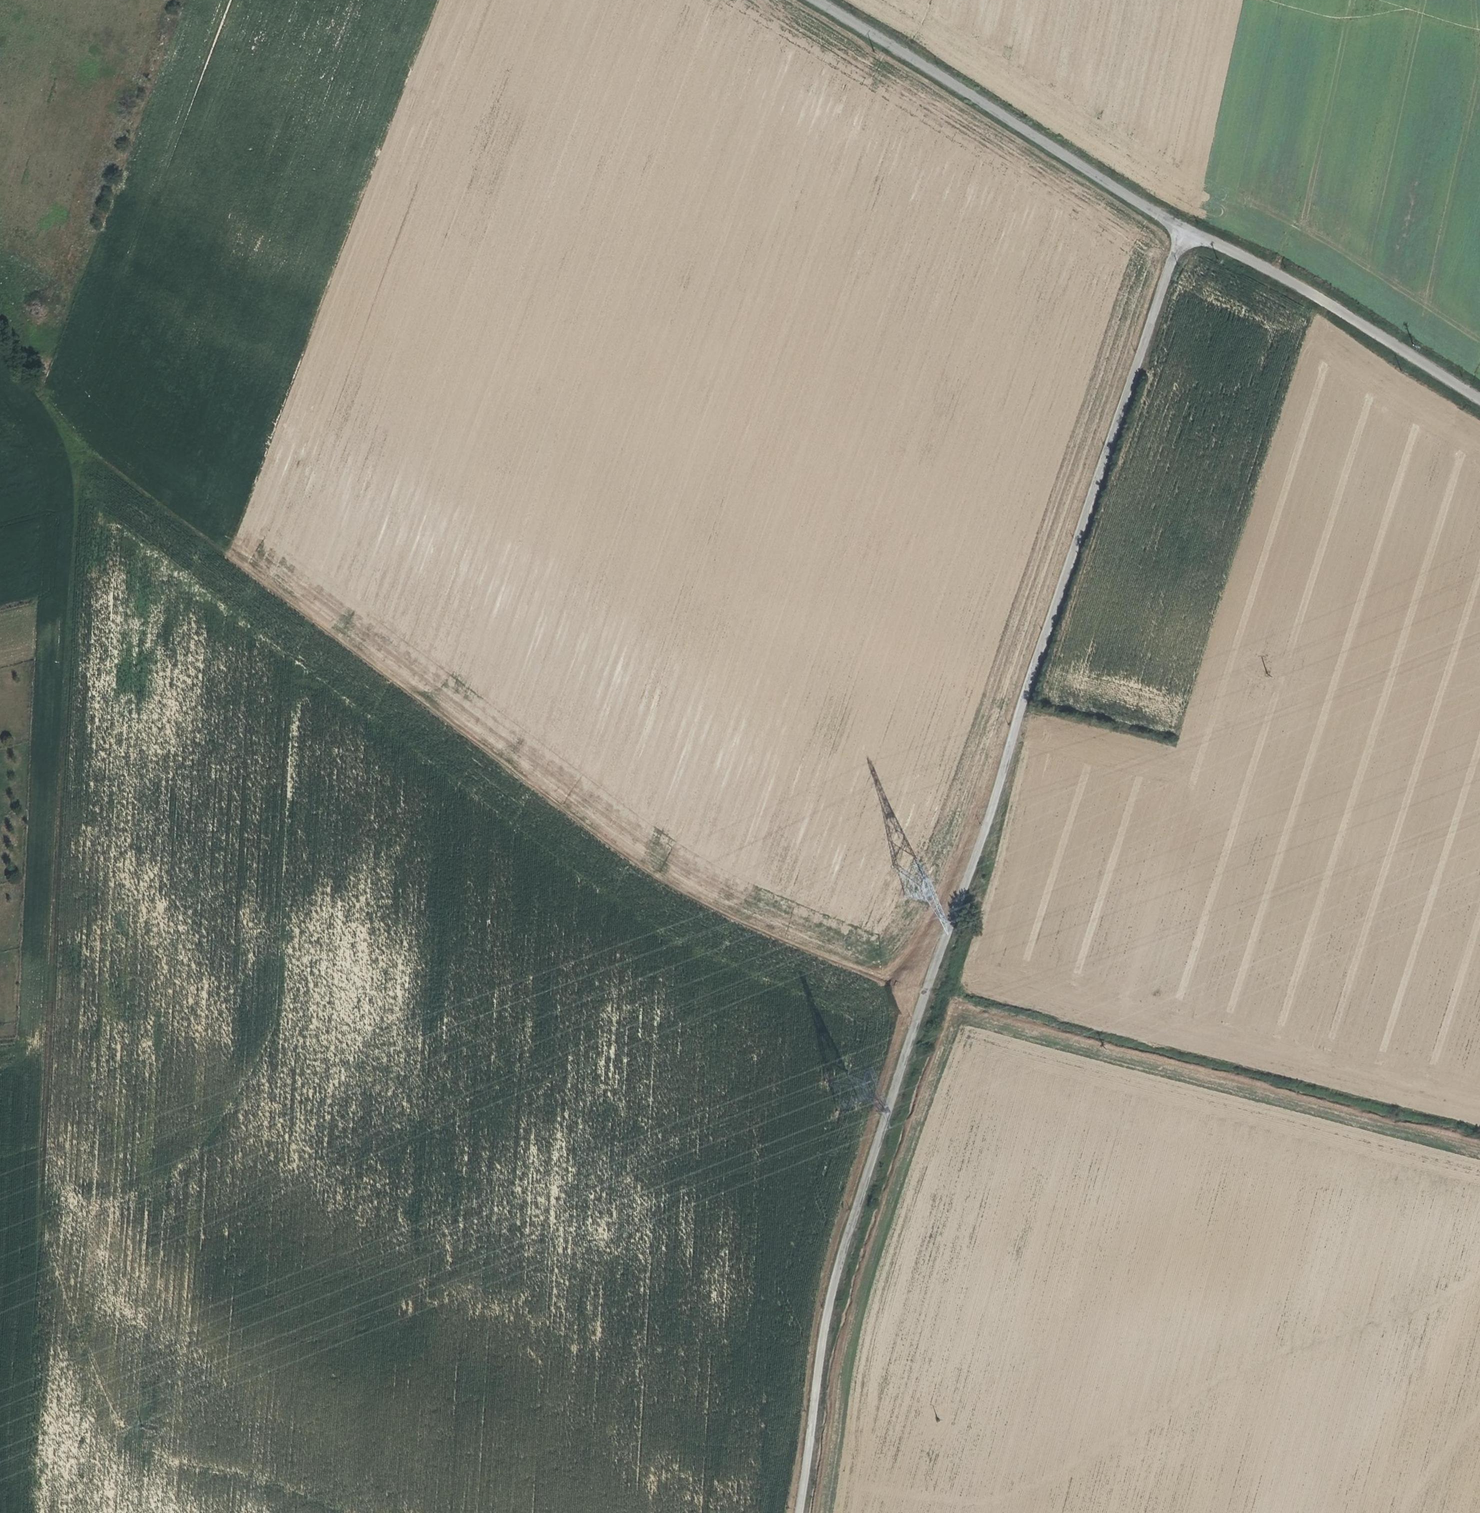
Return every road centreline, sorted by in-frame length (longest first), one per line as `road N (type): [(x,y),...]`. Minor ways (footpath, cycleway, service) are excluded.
road 1 (unclassified): [(799,1512),(838,1270),(1183,228)]
road 2 (unclassified): [(815,0),(1183,228)]
road 3 (unclassified): [(1183,228),(1315,296),(1479,398)]

